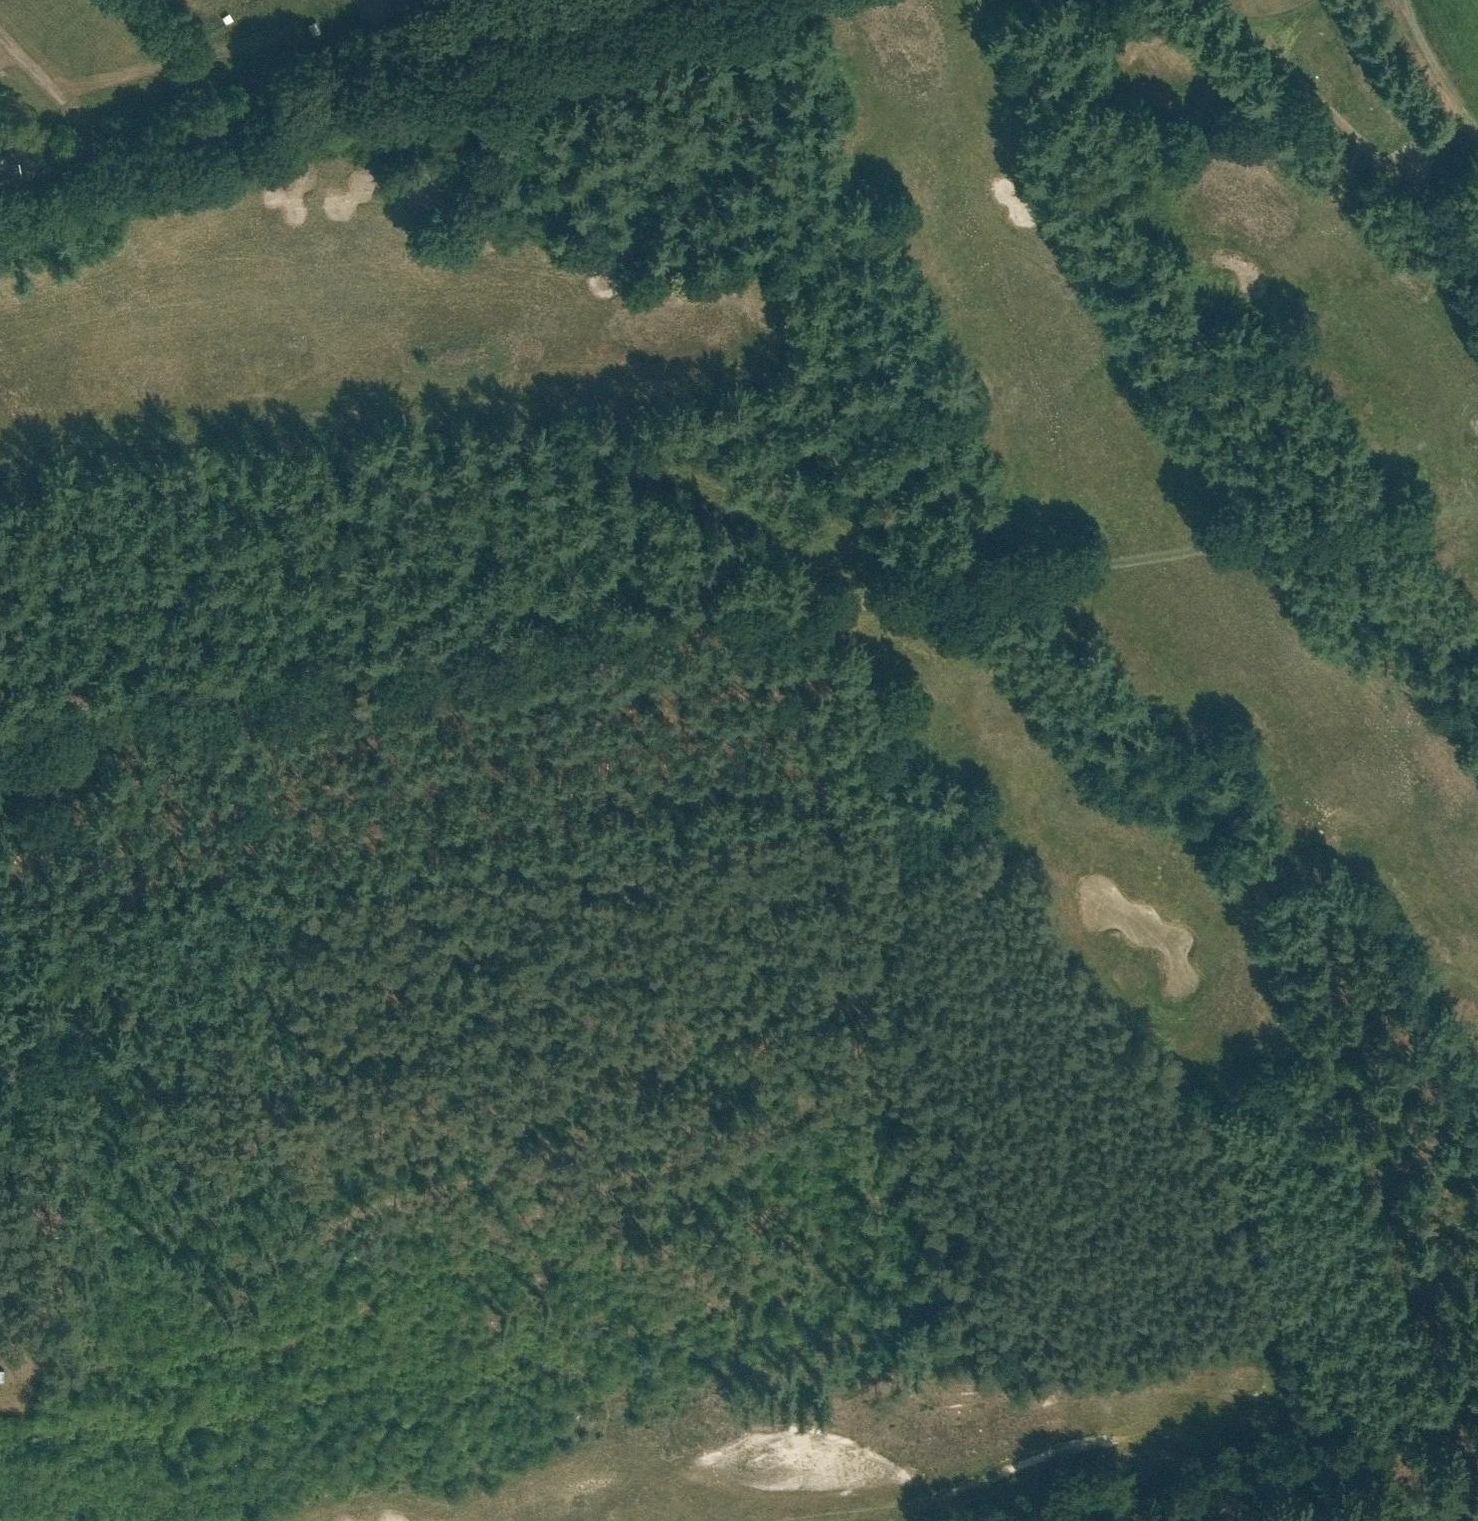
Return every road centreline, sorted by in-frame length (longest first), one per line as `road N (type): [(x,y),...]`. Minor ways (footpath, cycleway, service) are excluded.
road 1 (track): [(520,0),(0,177)]
road 2 (track): [(1477,251),(1297,82),(1185,0)]

